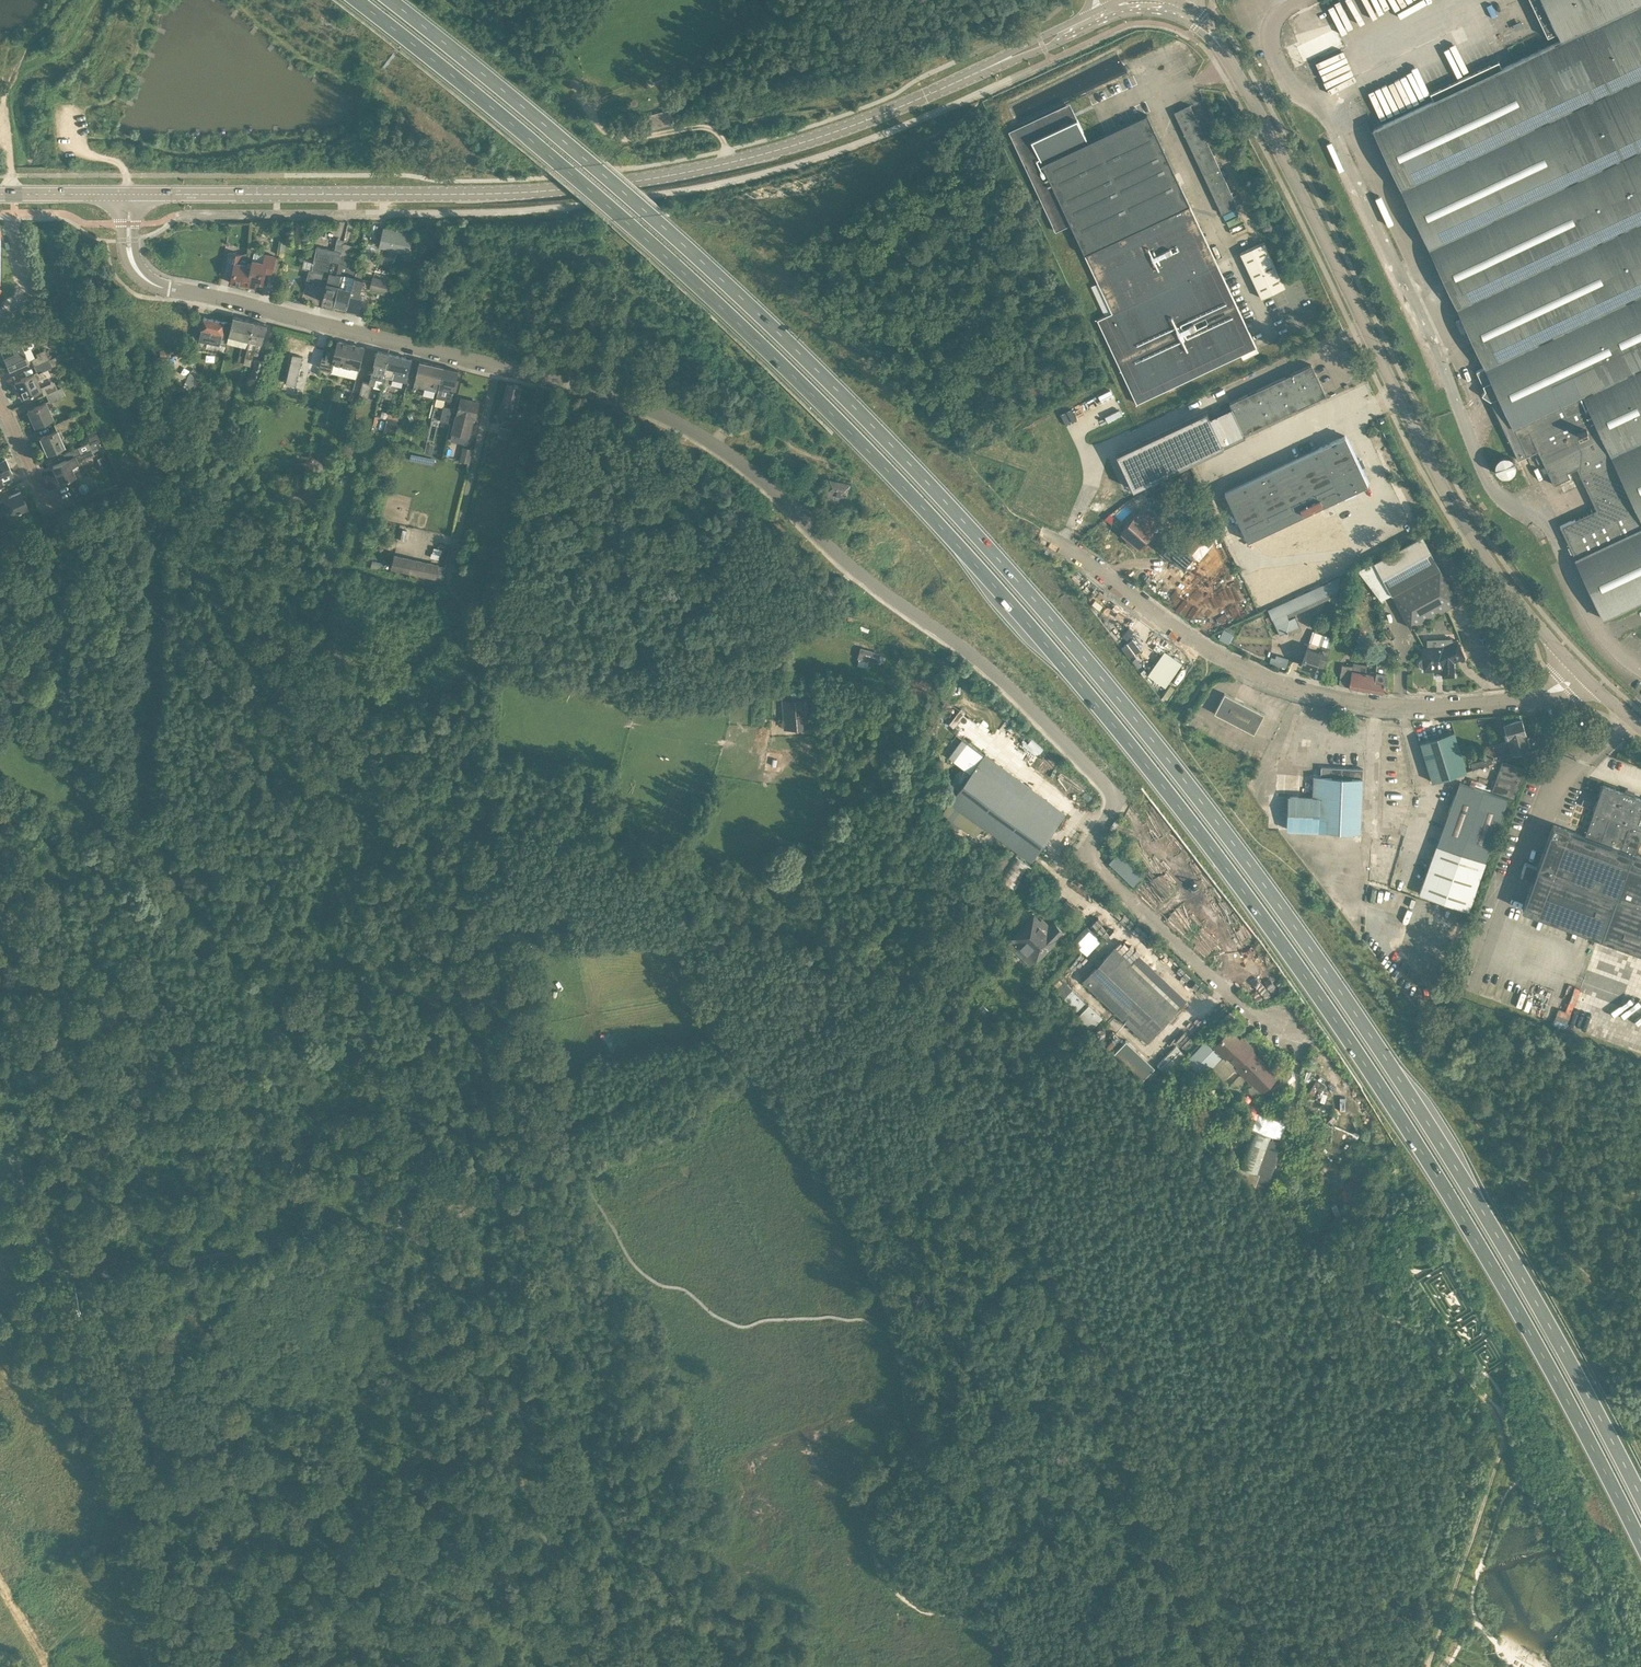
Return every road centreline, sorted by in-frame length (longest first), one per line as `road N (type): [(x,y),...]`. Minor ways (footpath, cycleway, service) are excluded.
road 1 (trunk): [(354,0),(692,281),(862,446),(1049,647),(1235,879),(1403,1121),(1536,1340),(1640,1542)]
road 2 (trunk): [(1640,1497),(1505,1249),(1390,1063),(1110,687),(953,509),(783,337),(648,211),(393,0)]
road 3 (unclassified): [(1292,1032),(1253,1012),(1102,873),(1092,845),(1112,793),(989,668),(846,563),(722,449),(637,405),(498,367)]
road 4 (tertiary): [(128,193),(453,194),(656,177),(838,130),(1114,11)]
road 5 (tertiary): [(1578,667),(1471,531),(1280,146),(1219,40),(1180,10)]
road 6 (unclassified): [(1578,667),(1544,693),(1512,702),(1399,708),(1313,692),(1206,648),(1051,541)]
road 7 (unclassified): [(498,367),(145,281),(129,251),(128,193)]
road 8 (track): [(794,638),(619,633),(464,607)]
road 9 (track): [(731,161),(711,129),(617,140),(594,111),(603,97),(707,57)]
road 10 (unclassified): [(464,607),(449,572),(498,367)]
road 11 (track): [(1486,1492),(1428,1666)]
road 12 (residential): [(67,495),(47,505),(0,401)]
road 13 (unclassified): [(128,193),(125,160),(79,157),(70,105)]
road 14 (track): [(1446,1480),(1486,1492),(1502,1451),(1501,1414)]

